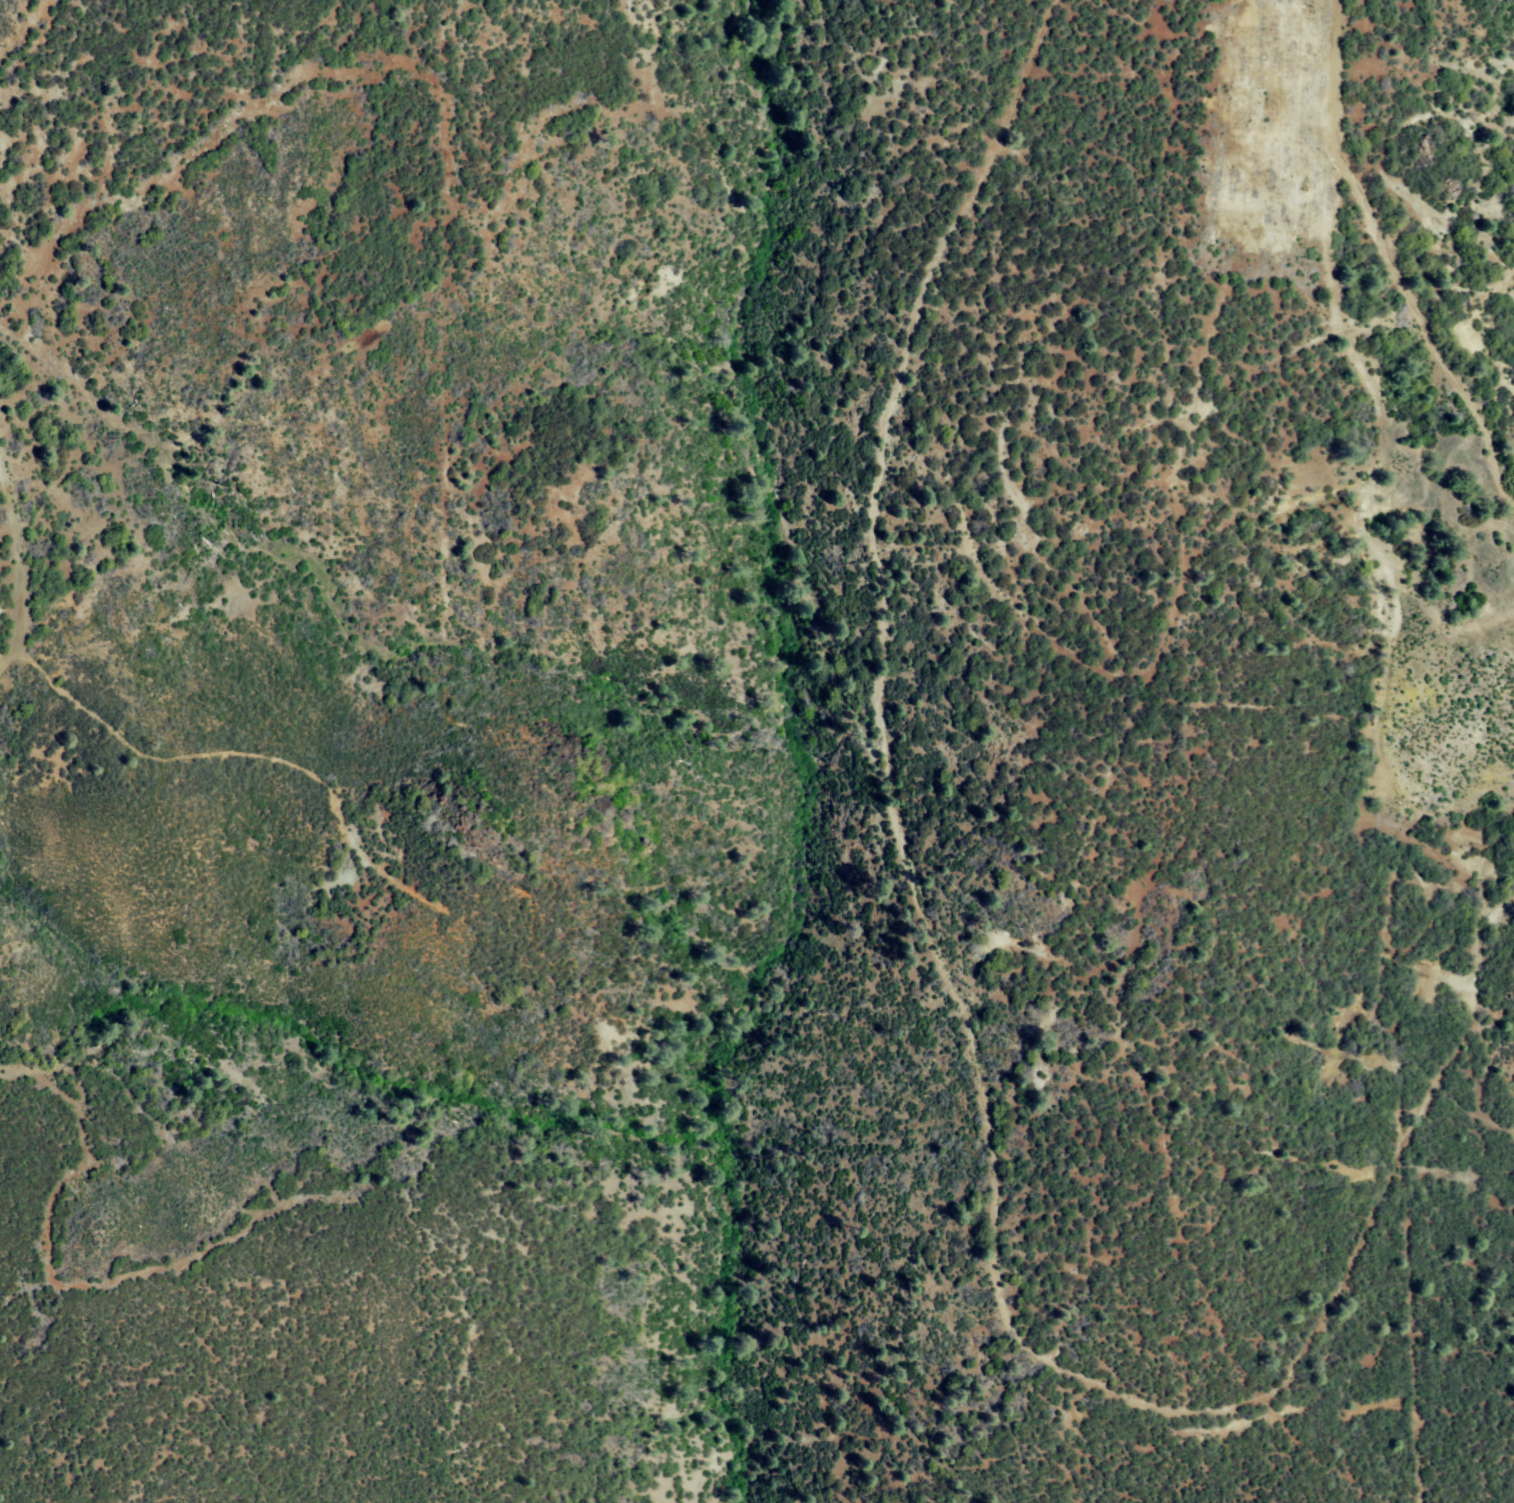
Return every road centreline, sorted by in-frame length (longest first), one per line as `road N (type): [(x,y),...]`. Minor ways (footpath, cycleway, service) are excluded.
road 1 (track): [(1513,510),(1406,307),(1339,156),(1334,0)]

